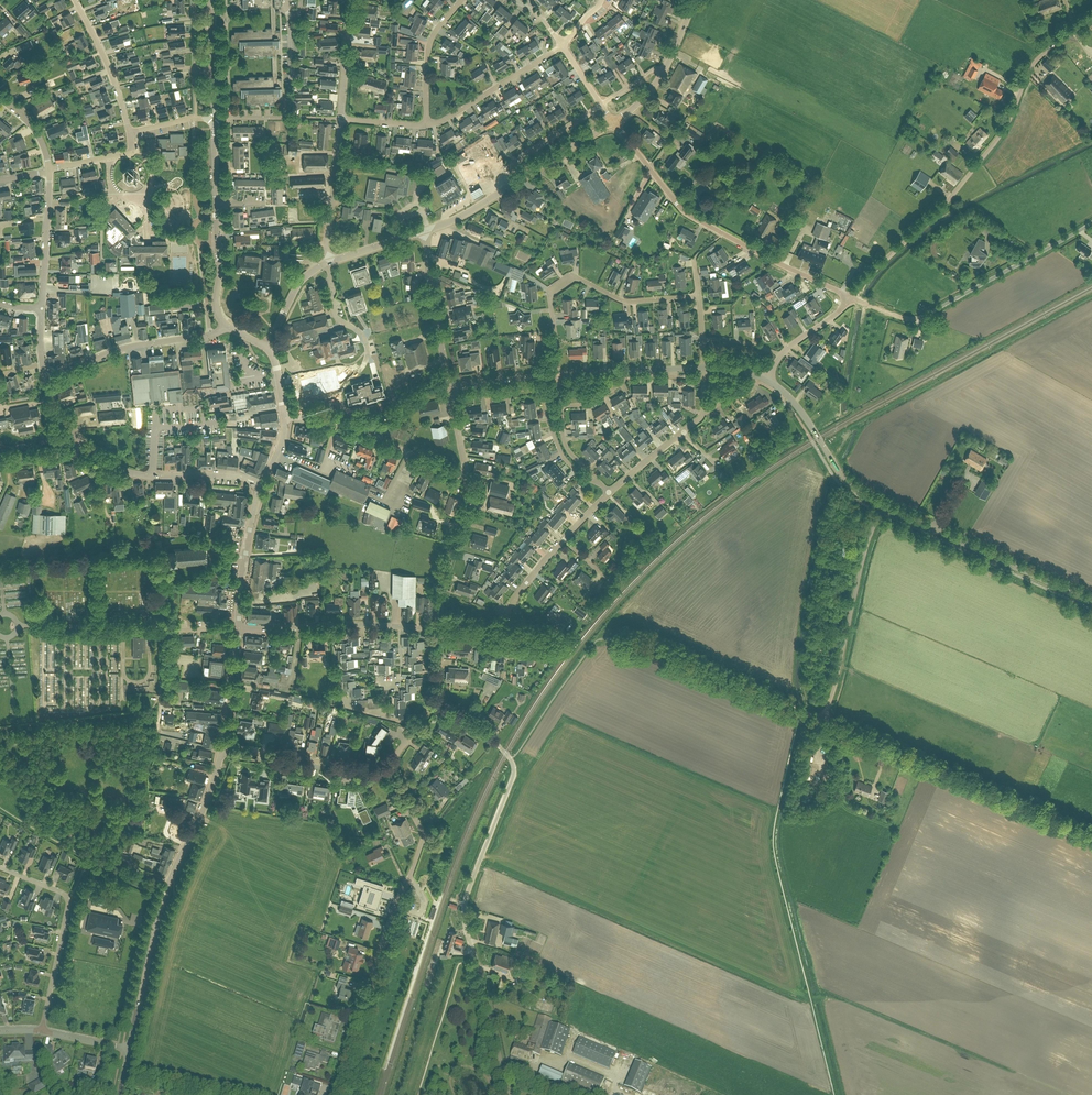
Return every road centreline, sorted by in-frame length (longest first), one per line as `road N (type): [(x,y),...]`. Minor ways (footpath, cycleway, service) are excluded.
road 1 (unclassified): [(503,1073),(465,903),(513,766),(479,727),(434,703)]
road 2 (unclassified): [(851,297),(991,147),(1035,62),(1091,15)]
road 3 (unclassified): [(335,1094),(422,840),(389,770)]
road 4 (secondary): [(129,1049),(171,875),(223,750)]
road 5 (unclassified): [(851,297),(692,217),(613,122)]
road 6 (unclassified): [(1091,836),(823,719)]
road 7 (unclassified): [(864,302),(915,319),(1091,222)]
road 8 (unclassified): [(823,719),(655,648),(608,638),(593,645)]
road 9 (residential): [(559,374),(554,286),(573,276),(629,302),(698,295)]
road 10 (track): [(806,713),(807,657),(837,481)]
road 11 (tertiary): [(883,507),(1091,602)]
road 12 (unclassified): [(823,719),(883,507)]
road 13 (residential): [(42,1032),(68,899),(0,867)]
road 14 (residential): [(440,629),(238,628)]
road 15 (residential): [(468,480),(338,420),(284,416)]
road 16 (tertiary): [(46,377),(117,349),(211,335),(226,324)]
road 17 (tertiary): [(768,377),(798,407),(845,481),(883,507)]
road 18 (residential): [(389,770),(223,750)]
road 19 (residential): [(562,44),(444,120),(426,123)]
road 20 (tertiary): [(450,388),(424,232)]
road 21 (residential): [(440,629),(441,584),(468,480)]
road 22 (secondary): [(238,628),(261,485)]
road 23 (residential): [(328,261),(341,118)]
road 24 (residential): [(76,0),(107,60),(130,132)]
road 25 (tertiary): [(261,485),(123,470)]
road 26 (residential): [(43,308),(49,170)]
road 27 (residential): [(426,123),(431,40),(461,0)]
road 28 (residential): [(519,181),(516,160),(602,104)]
road 29 (secondary): [(223,750),(238,628)]
road 30 (secondary): [(226,324),(215,306),(217,205)]

